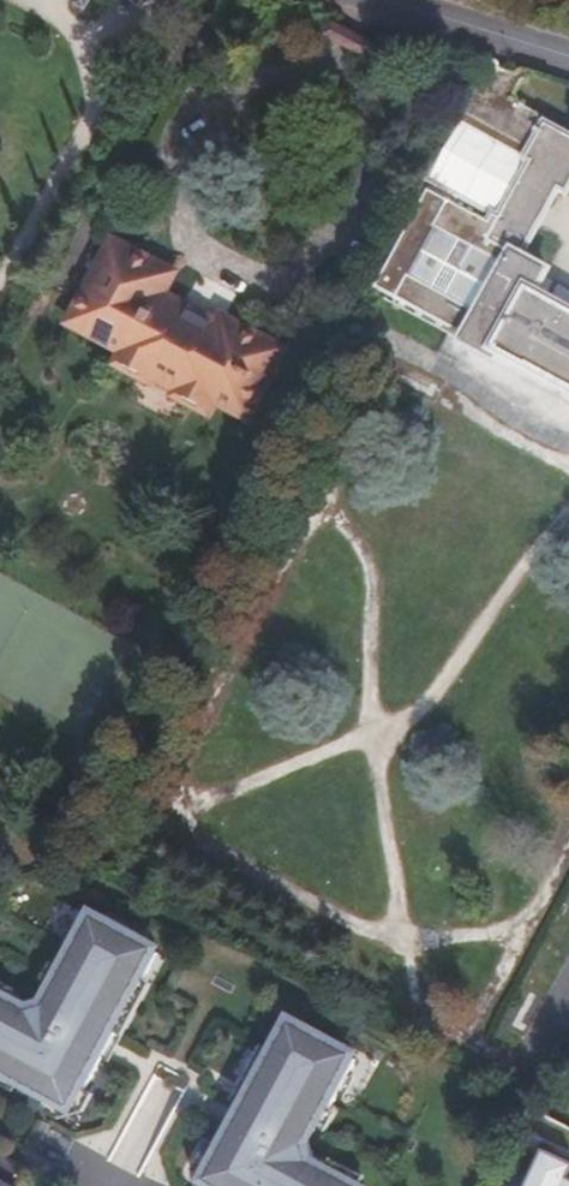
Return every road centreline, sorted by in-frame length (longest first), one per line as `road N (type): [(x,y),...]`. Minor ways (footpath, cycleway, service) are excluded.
road 1 (tertiary): [(568,52),(393,0)]

